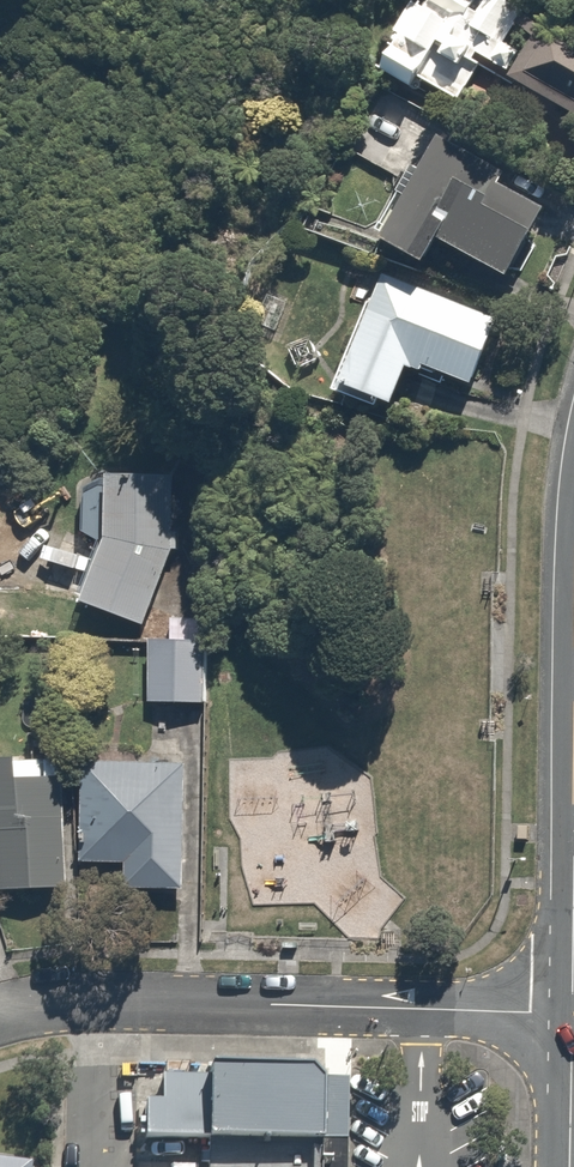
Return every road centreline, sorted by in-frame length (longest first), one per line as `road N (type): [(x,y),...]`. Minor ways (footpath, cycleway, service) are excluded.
road 1 (residential): [(568,1021),(155,1007),(0,1017)]
road 2 (tertiary): [(568,1021),(573,583)]
road 3 (tertiary): [(566,1166),(568,1021)]

